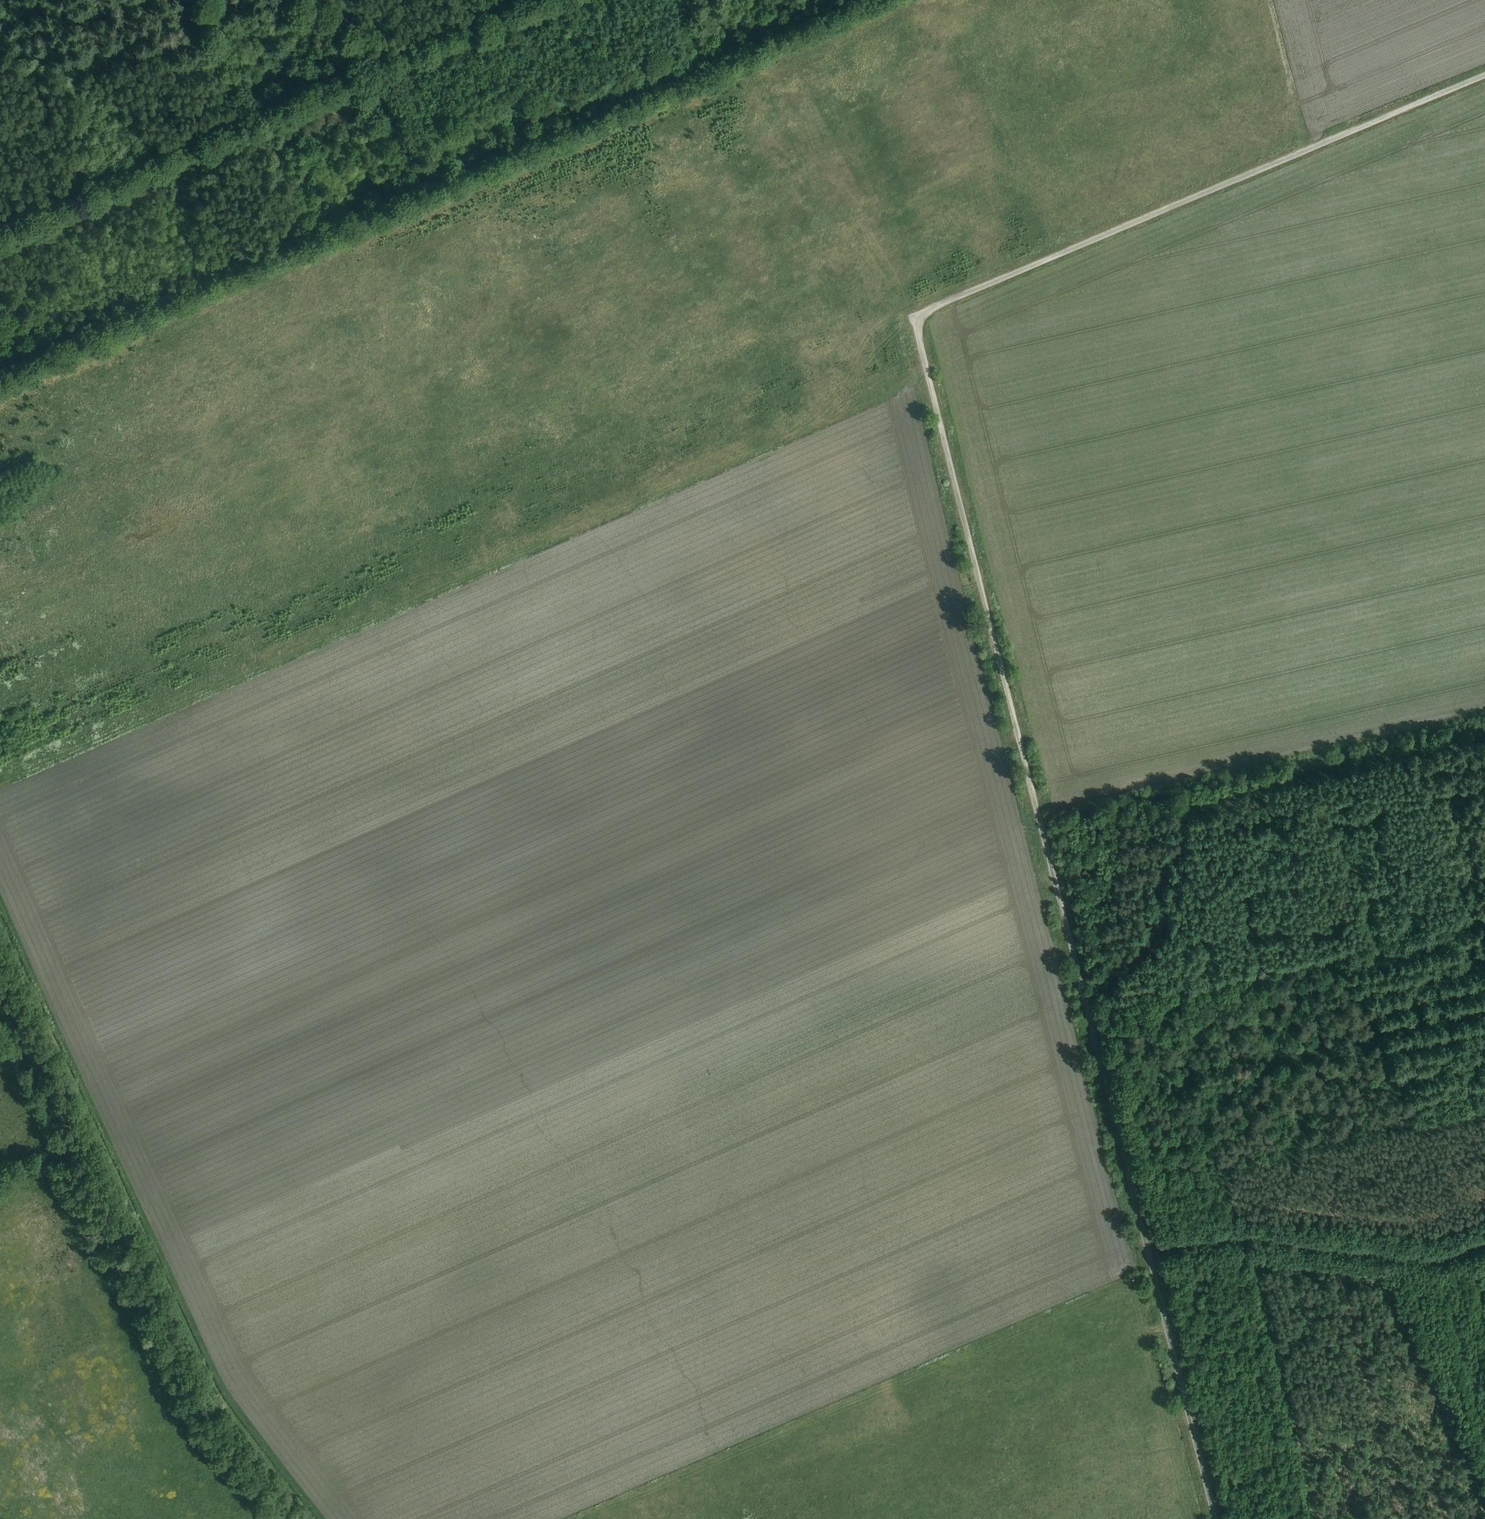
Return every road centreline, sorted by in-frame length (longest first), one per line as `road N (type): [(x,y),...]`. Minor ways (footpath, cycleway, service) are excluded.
road 1 (unclassified): [(1214,1518),(1082,989)]
road 2 (track): [(1082,989),(1141,989),(1484,911)]
road 3 (track): [(0,225),(359,68)]
road 4 (track): [(518,0),(359,68)]
road 5 (track): [(419,189),(359,68)]

